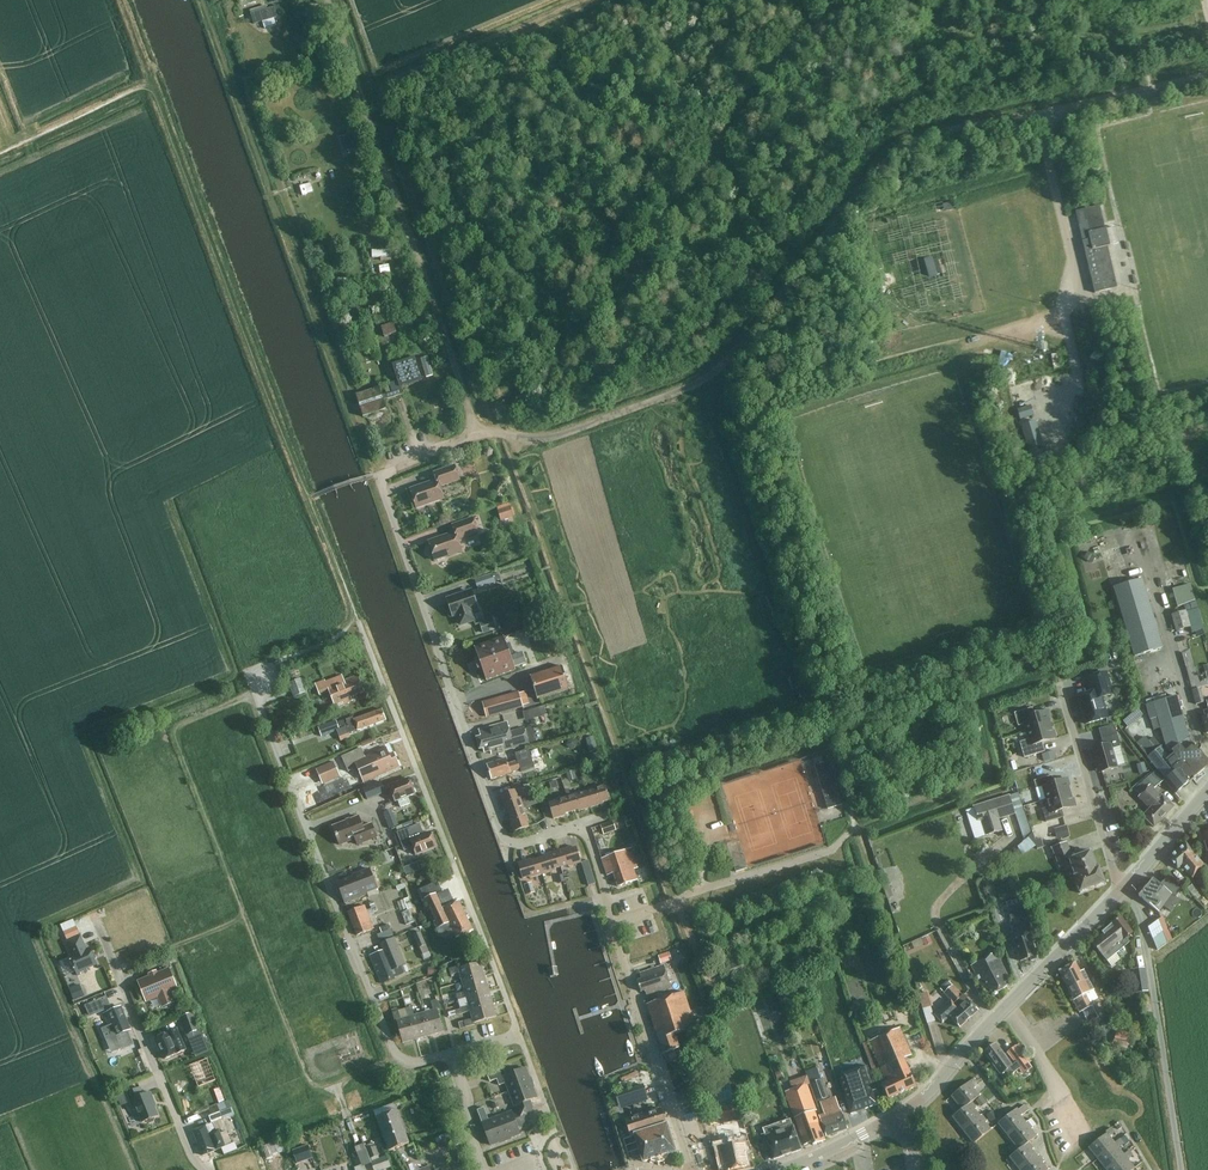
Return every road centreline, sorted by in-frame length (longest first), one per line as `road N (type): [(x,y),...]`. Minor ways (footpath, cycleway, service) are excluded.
road 1 (residential): [(691,1169),(588,837),(574,829),(520,843),(503,833),(378,476)]
road 2 (track): [(1041,116),(902,147),(703,380),(546,438),(476,434)]
road 3 (residential): [(450,1054),(417,1063),(396,1052),(261,702),(262,676)]
road 4 (residential): [(476,434),(330,13)]
road 5 (tertiary): [(906,1112),(1122,888)]
road 6 (residential): [(1181,1169),(1142,924),(1122,888)]
road 7 (residential): [(202,1169),(94,921)]
road 8 (residential): [(1122,888),(1059,679)]
road 9 (residential): [(1207,79),(1041,116)]
road 10 (tertiary): [(787,1169),(906,1112)]
road 11 (tertiary): [(1122,888),(1207,794)]
road 12 (residential): [(450,1054),(484,1169)]

